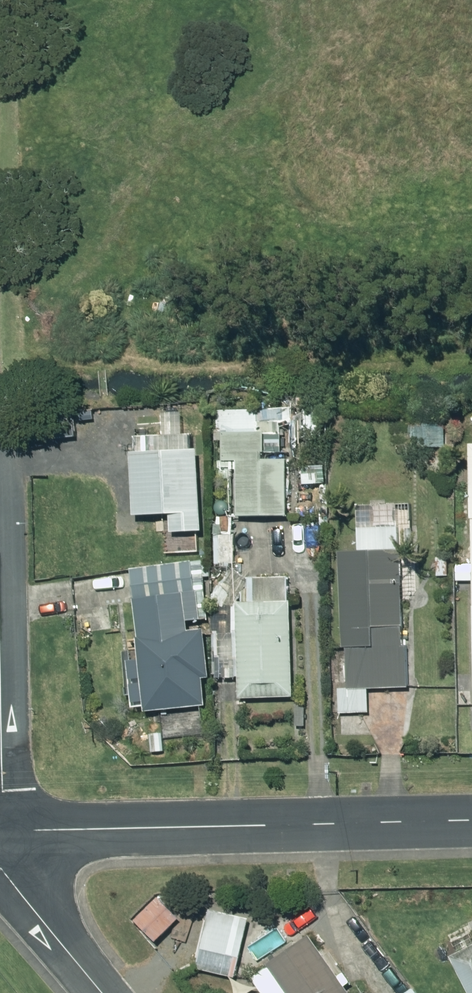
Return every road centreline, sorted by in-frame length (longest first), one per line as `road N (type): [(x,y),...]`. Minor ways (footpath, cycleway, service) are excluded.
road 1 (residential): [(2,831),(471,821)]
road 2 (residential): [(2,831),(0,867),(102,992)]

